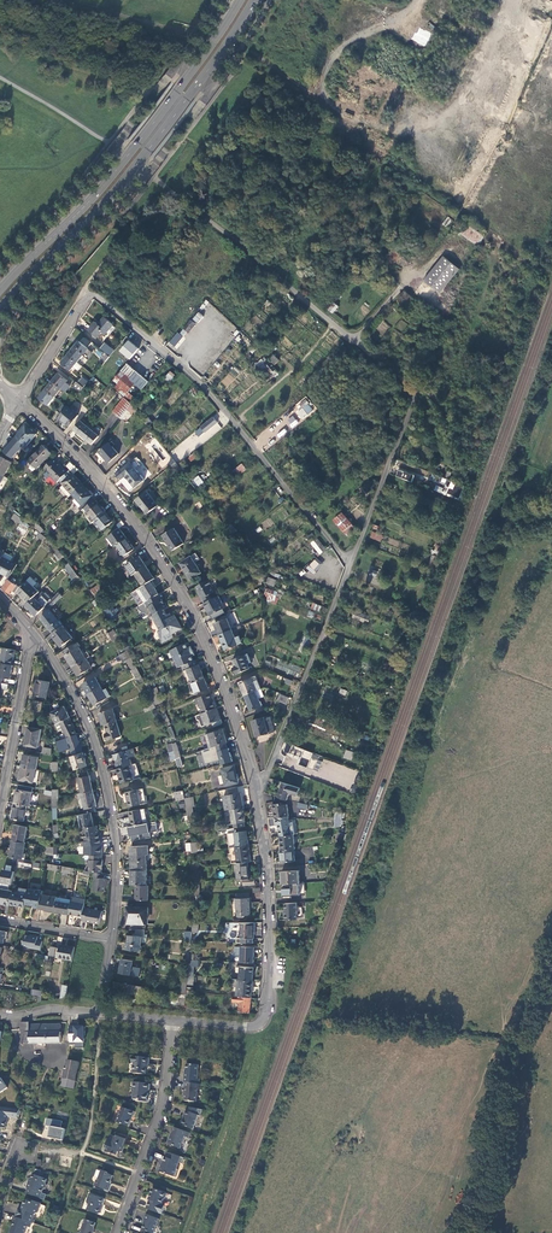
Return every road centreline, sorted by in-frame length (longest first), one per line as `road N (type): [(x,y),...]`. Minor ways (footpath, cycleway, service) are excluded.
road 1 (unclassified): [(350,564),(413,391),(154,177)]
road 2 (residential): [(19,402),(103,488),(189,605),(255,788)]
road 3 (primary): [(0,309),(120,185),(254,0)]
road 4 (unclassified): [(350,564),(198,381),(97,297),(87,299)]
road 5 (primary): [(240,0),(111,177),(0,290)]
road 6 (residential): [(111,940),(115,831),(98,753),(82,710),(31,631)]
road 7 (residential): [(255,788),(270,885),(267,1014),(245,1027),(173,1019)]
road 8 (unclassified): [(255,788),(269,772),(350,564)]
road 9 (residential): [(116,1232),(165,1094),(173,1019)]
road 10 (residential): [(0,812),(31,631)]
road 11 (track): [(176,194),(122,239),(86,284),(87,299)]
road 12 (residential): [(87,299),(19,402)]

